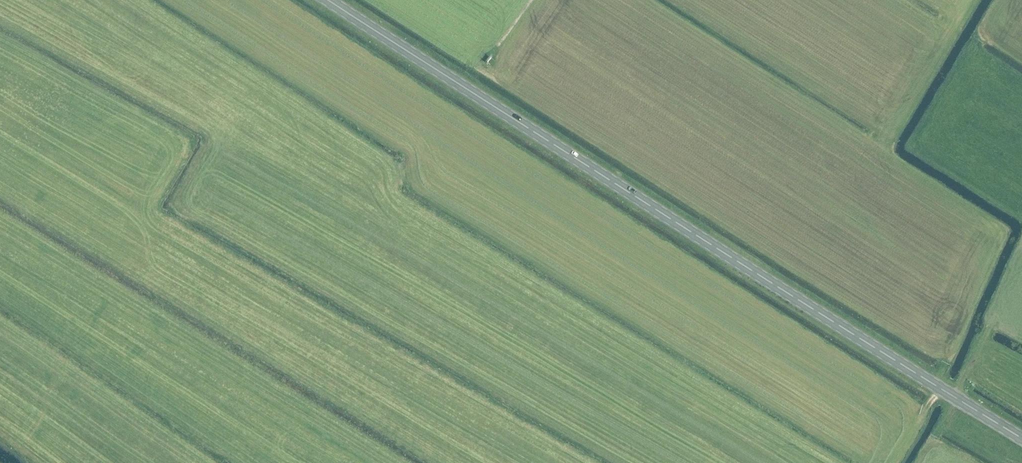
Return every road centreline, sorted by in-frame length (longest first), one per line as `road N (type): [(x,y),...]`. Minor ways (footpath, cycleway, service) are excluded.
road 1 (primary): [(327,0),(1021,439)]

